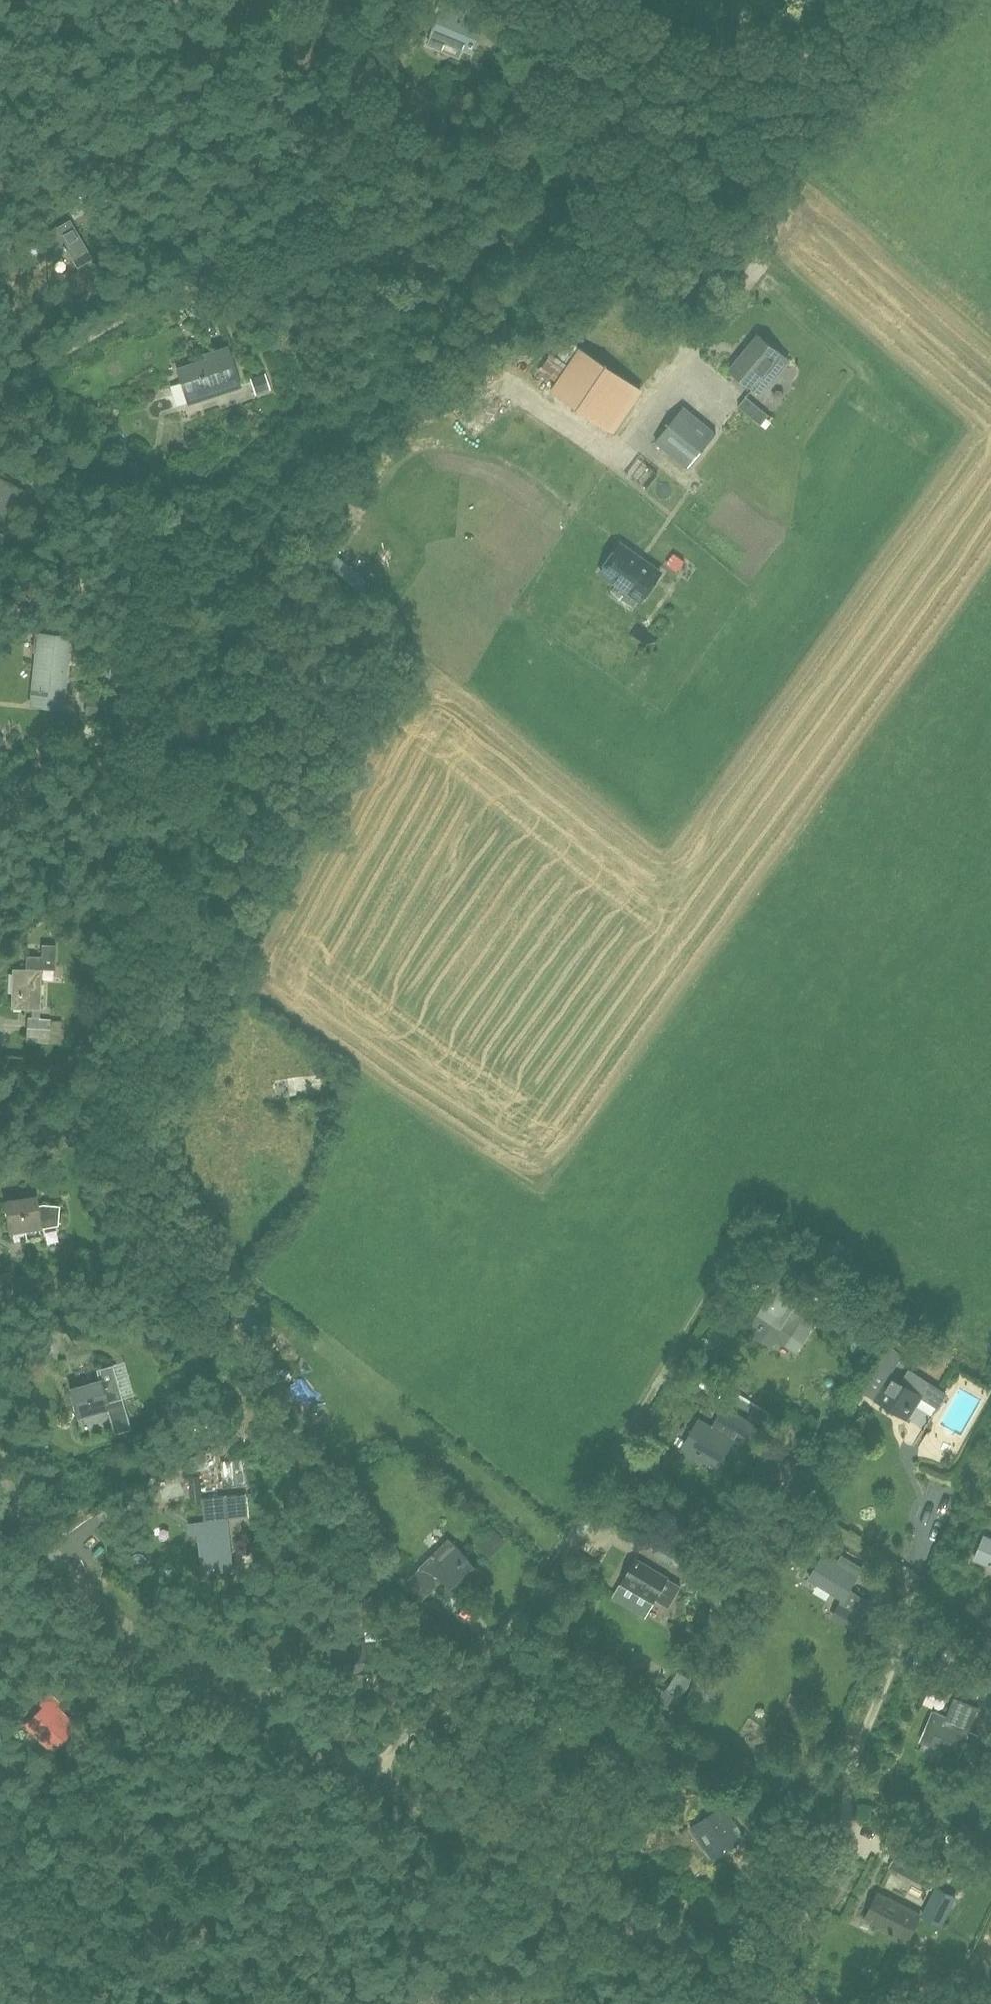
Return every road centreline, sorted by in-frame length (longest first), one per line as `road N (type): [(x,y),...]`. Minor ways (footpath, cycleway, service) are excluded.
road 1 (unclassified): [(805,2003),(159,1656),(38,1539),(0,1480)]
road 2 (track): [(728,1279),(707,1300),(506,1637),(414,1718),(375,1779)]
road 3 (unclassified): [(802,59),(791,164),(767,218),(748,174),(623,34)]
road 4 (unclassified): [(623,34),(716,66),(746,70),(802,59)]
road 5 (unclassified): [(802,59),(908,0)]

